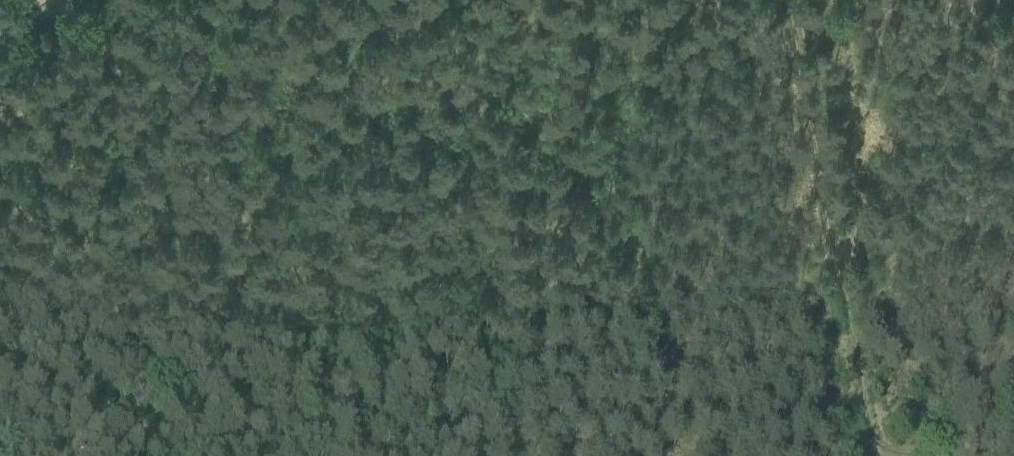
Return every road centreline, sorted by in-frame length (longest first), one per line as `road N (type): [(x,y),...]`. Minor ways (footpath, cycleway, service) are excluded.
road 1 (track): [(901,455),(872,452),(789,0)]

